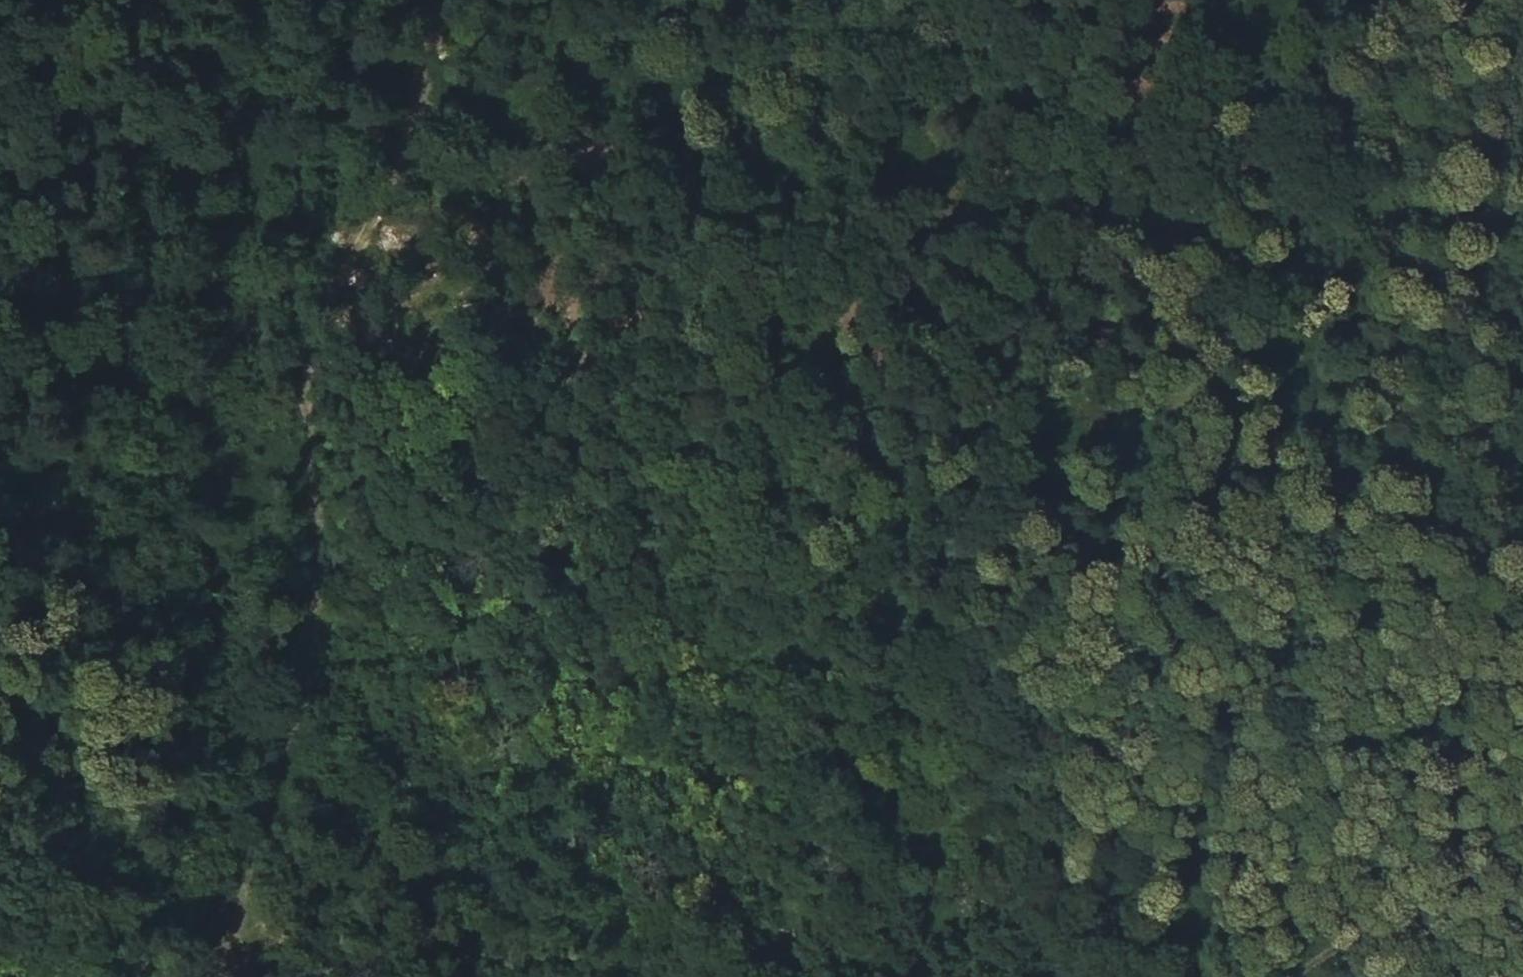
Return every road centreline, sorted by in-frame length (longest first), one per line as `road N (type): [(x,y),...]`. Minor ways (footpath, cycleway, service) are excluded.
road 1 (track): [(155,976),(260,711),(285,524),(248,407),(376,0)]

